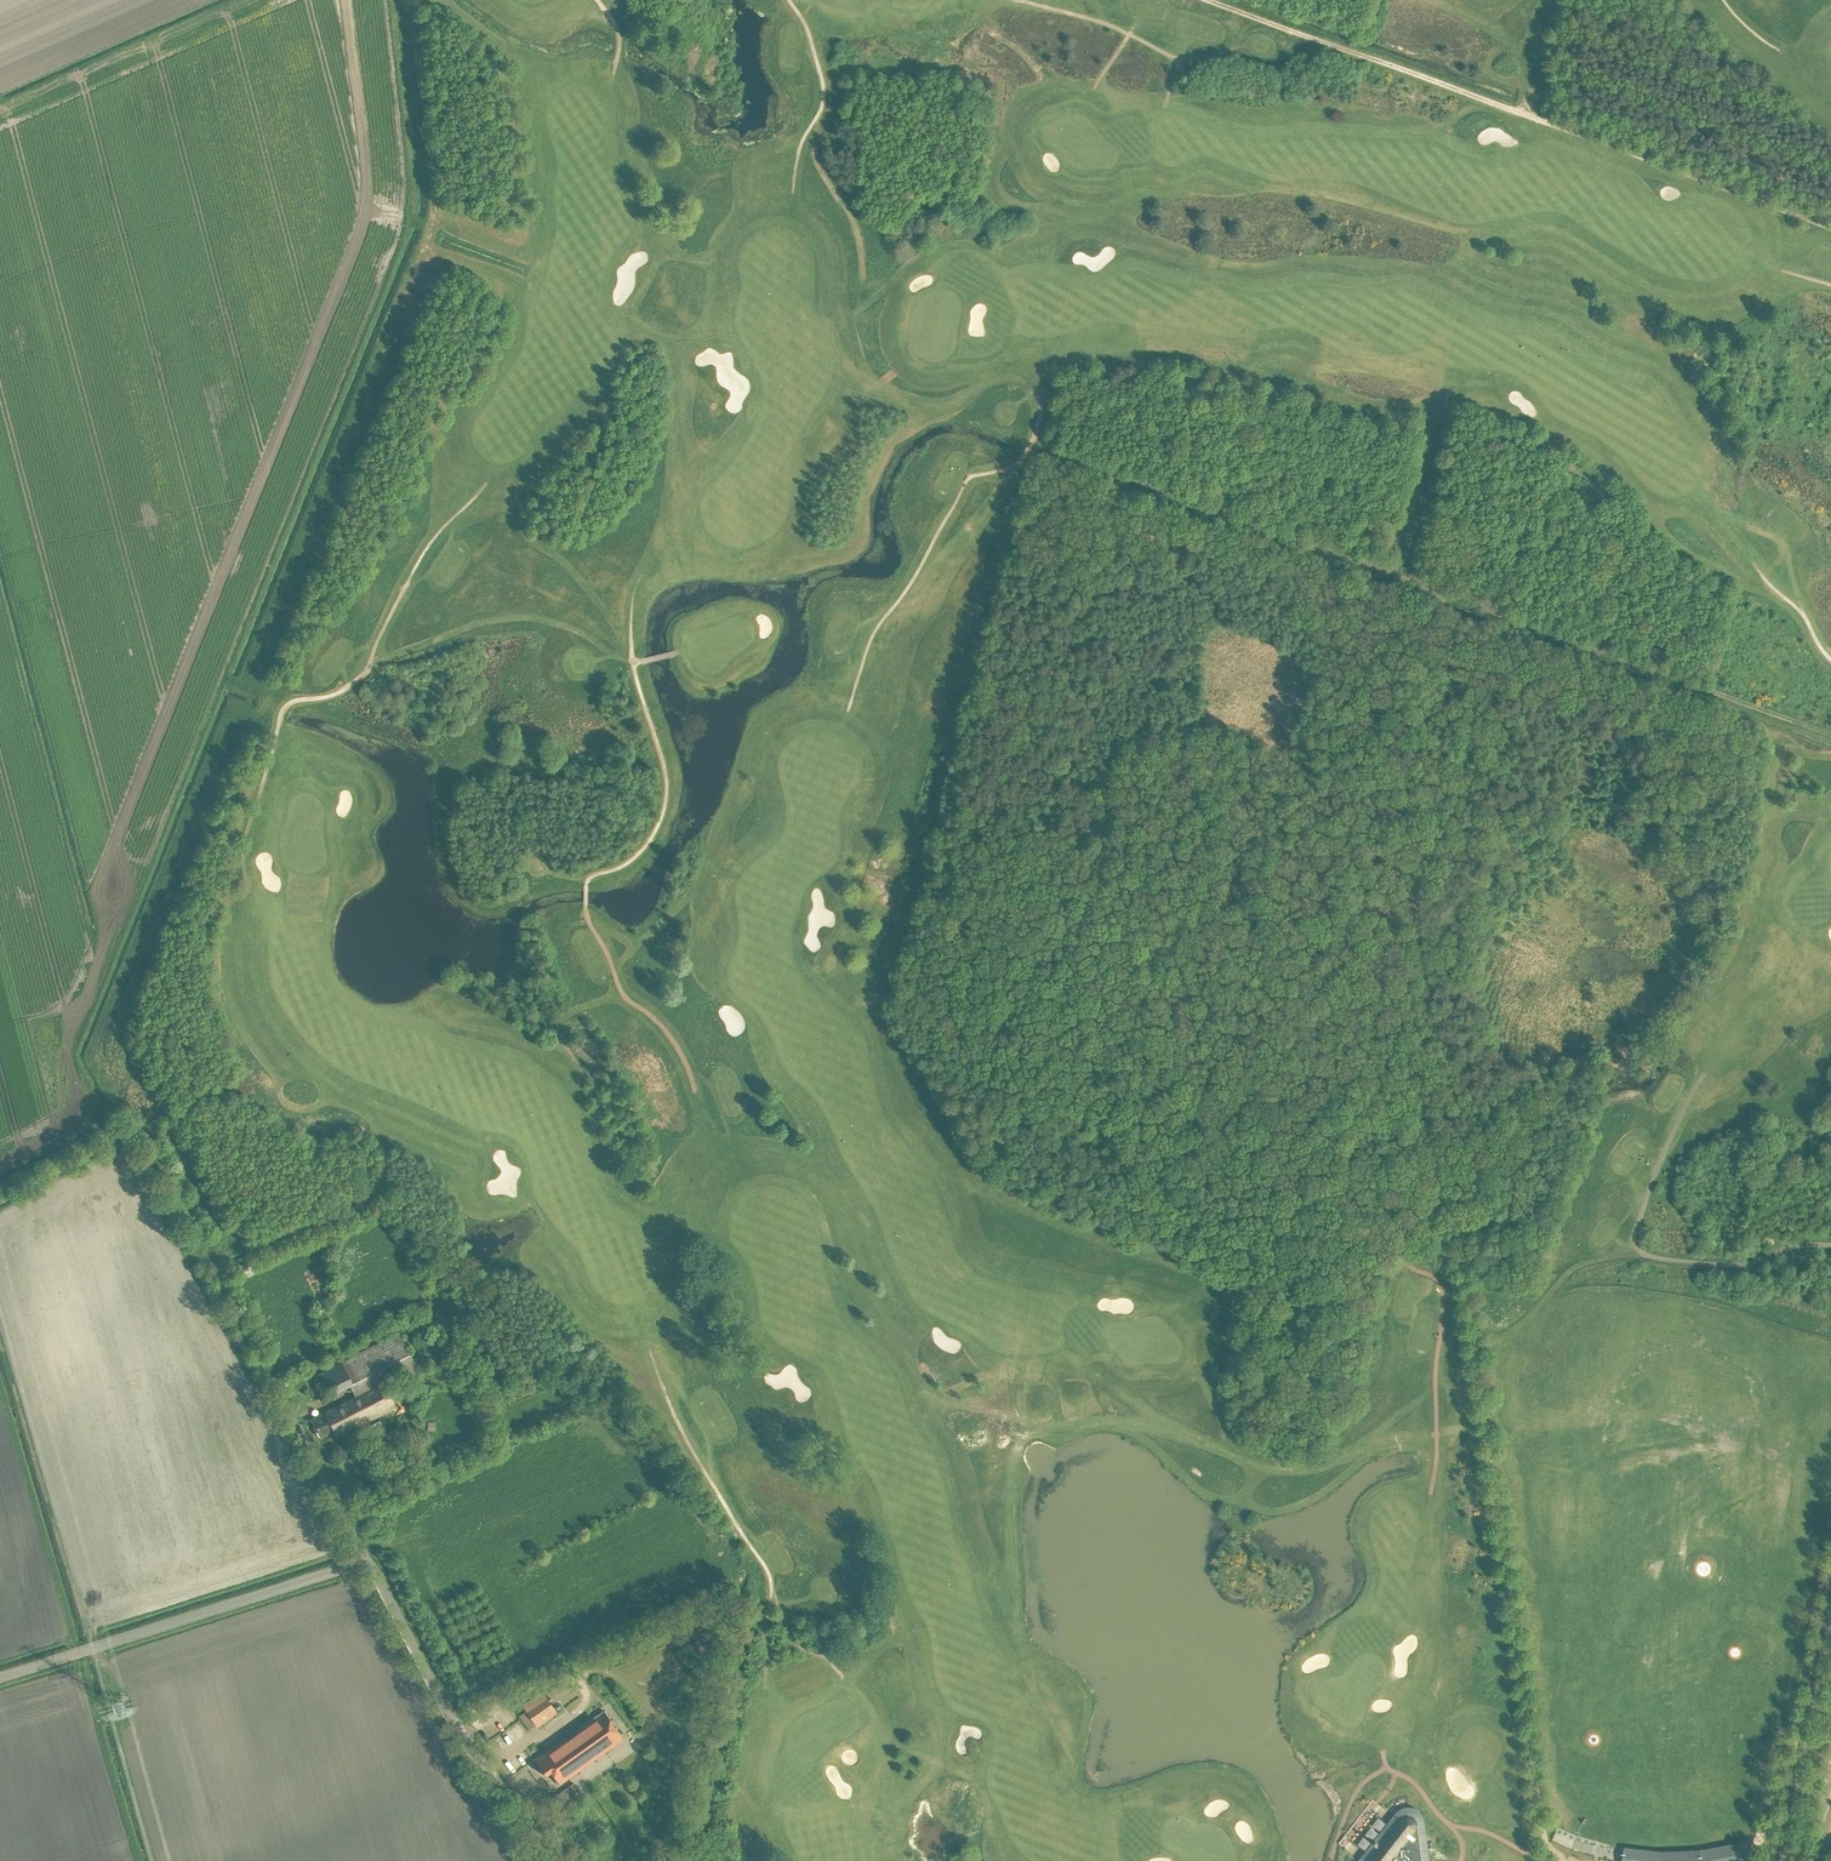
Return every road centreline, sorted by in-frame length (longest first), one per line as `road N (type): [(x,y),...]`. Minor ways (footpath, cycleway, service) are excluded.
road 1 (track): [(1212,0),(1830,228)]
road 2 (track): [(1471,1327),(1544,1836),(1565,1860)]
road 3 (unclassified): [(366,1560),(0,1677)]
road 4 (unclassified): [(555,1860),(464,1741),(366,1560)]
road 5 (track): [(409,0),(432,222)]
road 6 (unclassified): [(366,1560),(288,1407)]

